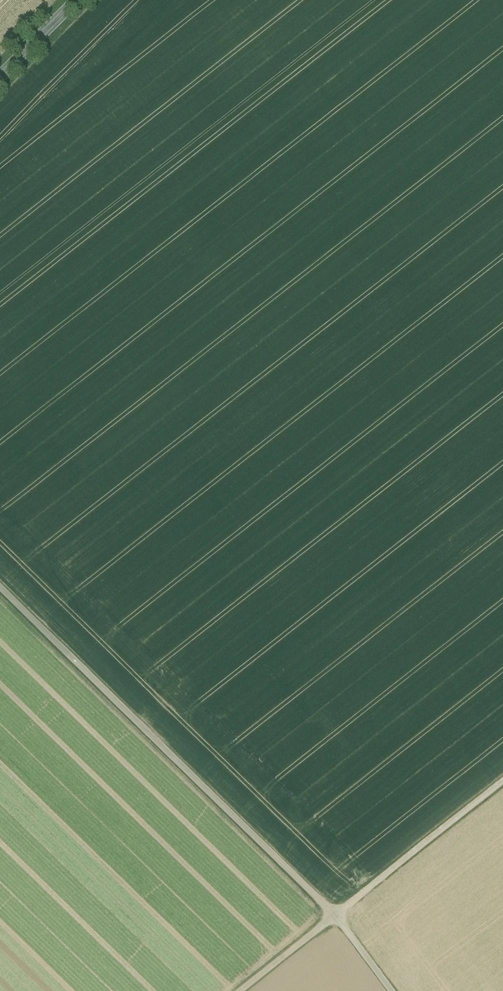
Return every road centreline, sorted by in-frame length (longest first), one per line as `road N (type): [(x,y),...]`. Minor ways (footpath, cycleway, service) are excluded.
road 1 (track): [(335,915),(0,586)]
road 2 (track): [(240,990),(502,783)]

